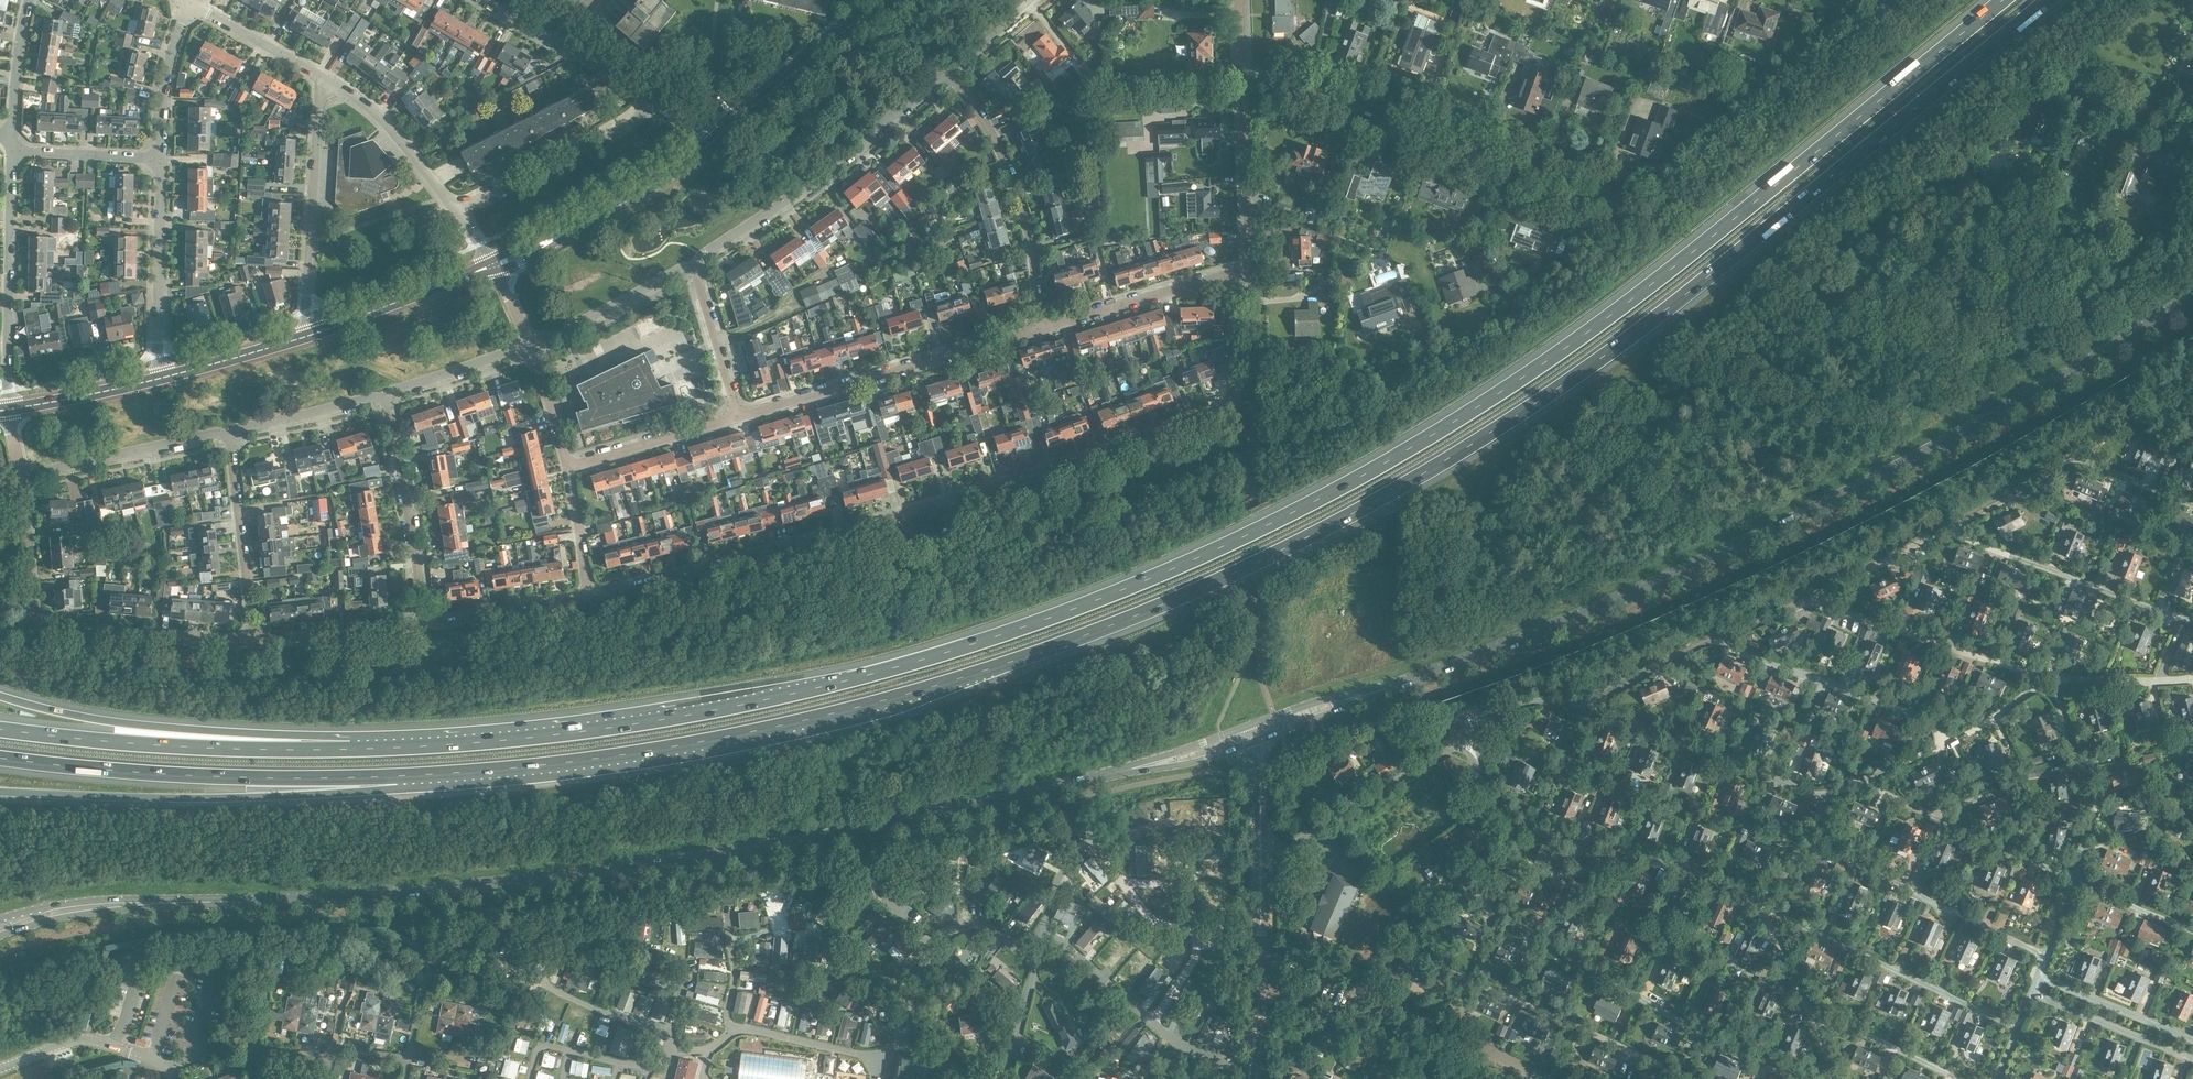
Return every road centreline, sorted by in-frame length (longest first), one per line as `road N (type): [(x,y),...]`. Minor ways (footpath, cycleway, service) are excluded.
road 1 (motorway): [(396,776),(549,763),(777,727),(992,668),(1228,577),(1363,508),(1551,393),(1772,227),(2048,0)]
road 2 (motorway): [(2003,0),(1606,320),(1446,427),(1225,546),(1032,624),(772,698),(550,734),(351,749)]
road 3 (primary): [(82,908),(374,896),(694,862),(1034,797),(1251,736)]
road 4 (primary): [(1251,736),(1496,652),(1775,535),(2040,397),(2192,296)]
road 5 (residential): [(1227,277),(1233,385),(1228,402),(1209,414),(898,519),(591,597)]
road 6 (residential): [(1389,377),(1549,296),(1597,249),(1620,204),(1241,67)]
road 7 (motorway): [(0,791),(247,797),(396,776)]
road 8 (motorway): [(0,757),(195,775),(396,776)]
road 9 (motorway): [(351,749),(115,722),(0,696)]
road 10 (motorway): [(351,749),(188,746),(0,728)]
road 11 (residential): [(254,641),(51,630),(34,600),(22,494)]
road 12 (residential): [(692,264),(948,72)]
road 13 (unclassified): [(1549,1078),(1261,950)]
road 14 (residential): [(738,416),(1038,330)]
road 15 (residential): [(1038,330),(1018,198),(987,128),(948,72)]
road 16 (tertiary): [(488,263),(603,209),(714,137)]
road 17 (residential): [(9,408),(10,151)]
road 18 (residential): [(306,329),(322,80)]
road 19 (residential): [(429,625),(387,397)]
road 20 (residential): [(455,213),(658,103)]
road 21 (residential): [(1227,277),(1253,262),(1241,67)]
road 22 (tertiary): [(714,137),(885,0)]
road 23 (residential): [(18,476),(231,434)]
road 24 (unclassified): [(1261,950),(1260,787),(1251,736)]
road 25 (residential): [(158,373),(160,160)]
road 26 (residential): [(254,641),(231,434)]
road 27 (residential): [(658,103),(478,0)]
road 28 (residential): [(1038,330),(1227,277)]
road 29 (tertiary): [(306,329),(488,263)]
road 30 (residential): [(455,213),(381,121),(322,80)]
road 31 (residential): [(529,346),(692,264)]
road 32 (residential): [(738,416),(569,469)]
road 33 (residential): [(429,625),(254,641)]
road 34 (residential): [(591,597),(429,625)]
road 35 (residential): [(160,160),(165,82),(189,3)]
road 36 (residential): [(231,434),(387,397)]
road 37 (residential): [(738,416),(692,264)]
road 38 (tertiary): [(158,373),(306,329)]
road 39 (residential): [(322,80),(189,3)]
road 40 (tertiary): [(9,408),(158,373)]
road 41 (residential): [(387,397),(529,346)]
road 42 (residential): [(160,160),(10,151)]
road 43 (residential): [(11,137),(28,0)]
road 44 (unclassified): [(2192,125),(2065,76)]
road 45 (residential): [(591,597),(569,469)]
road 46 (residential): [(569,469),(529,346)]
road 47 (unclassified): [(1251,1078),(1261,950)]

